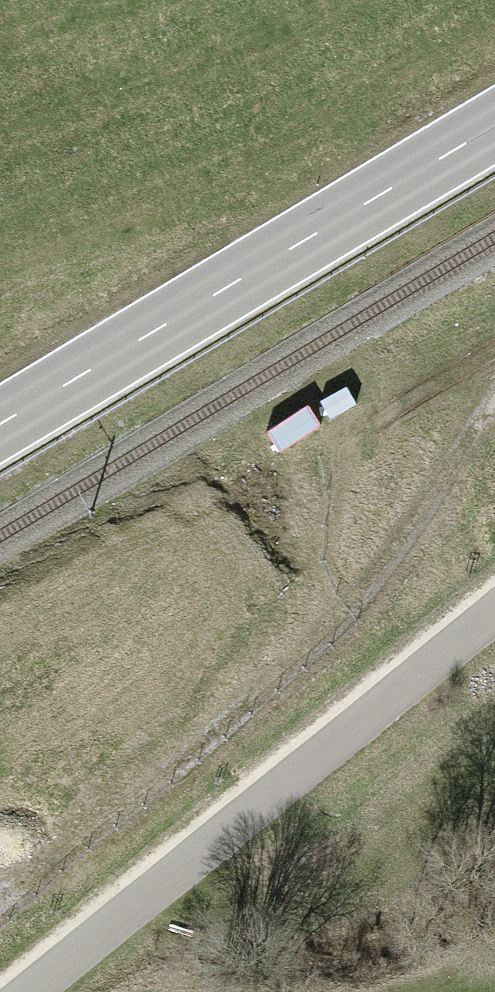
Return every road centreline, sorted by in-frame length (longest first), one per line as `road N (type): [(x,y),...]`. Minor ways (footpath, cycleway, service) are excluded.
road 1 (track): [(0,907),(186,775),(409,530),(494,402)]
road 2 (unclassified): [(494,613),(30,991)]
road 3 (primary): [(494,126),(0,425)]

